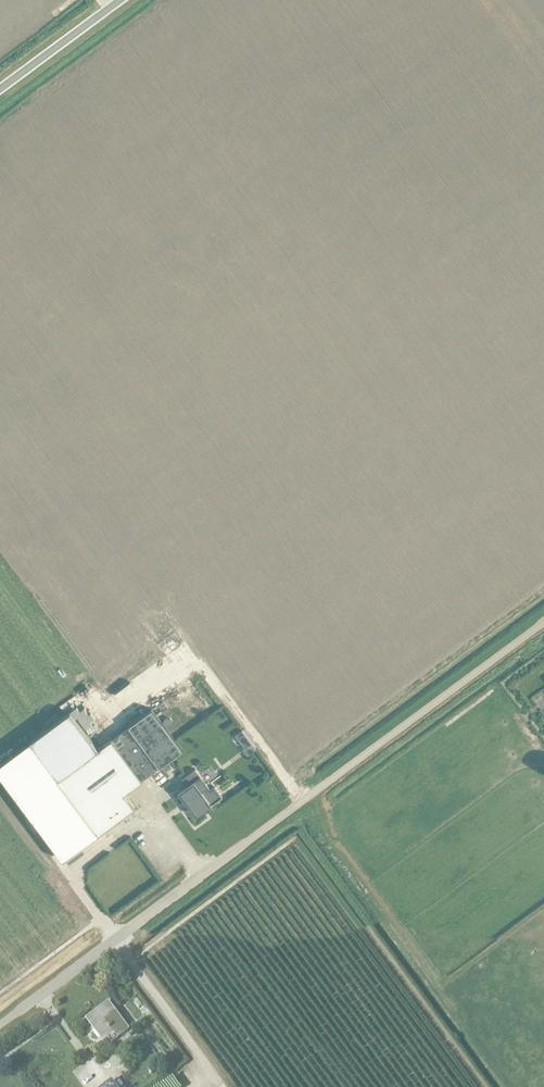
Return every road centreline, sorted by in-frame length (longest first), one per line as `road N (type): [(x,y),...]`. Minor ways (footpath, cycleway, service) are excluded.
road 1 (unclassified): [(543,638),(0,1033)]
road 2 (track): [(225,1086),(120,945)]
road 3 (unclassified): [(0,89),(125,0)]

